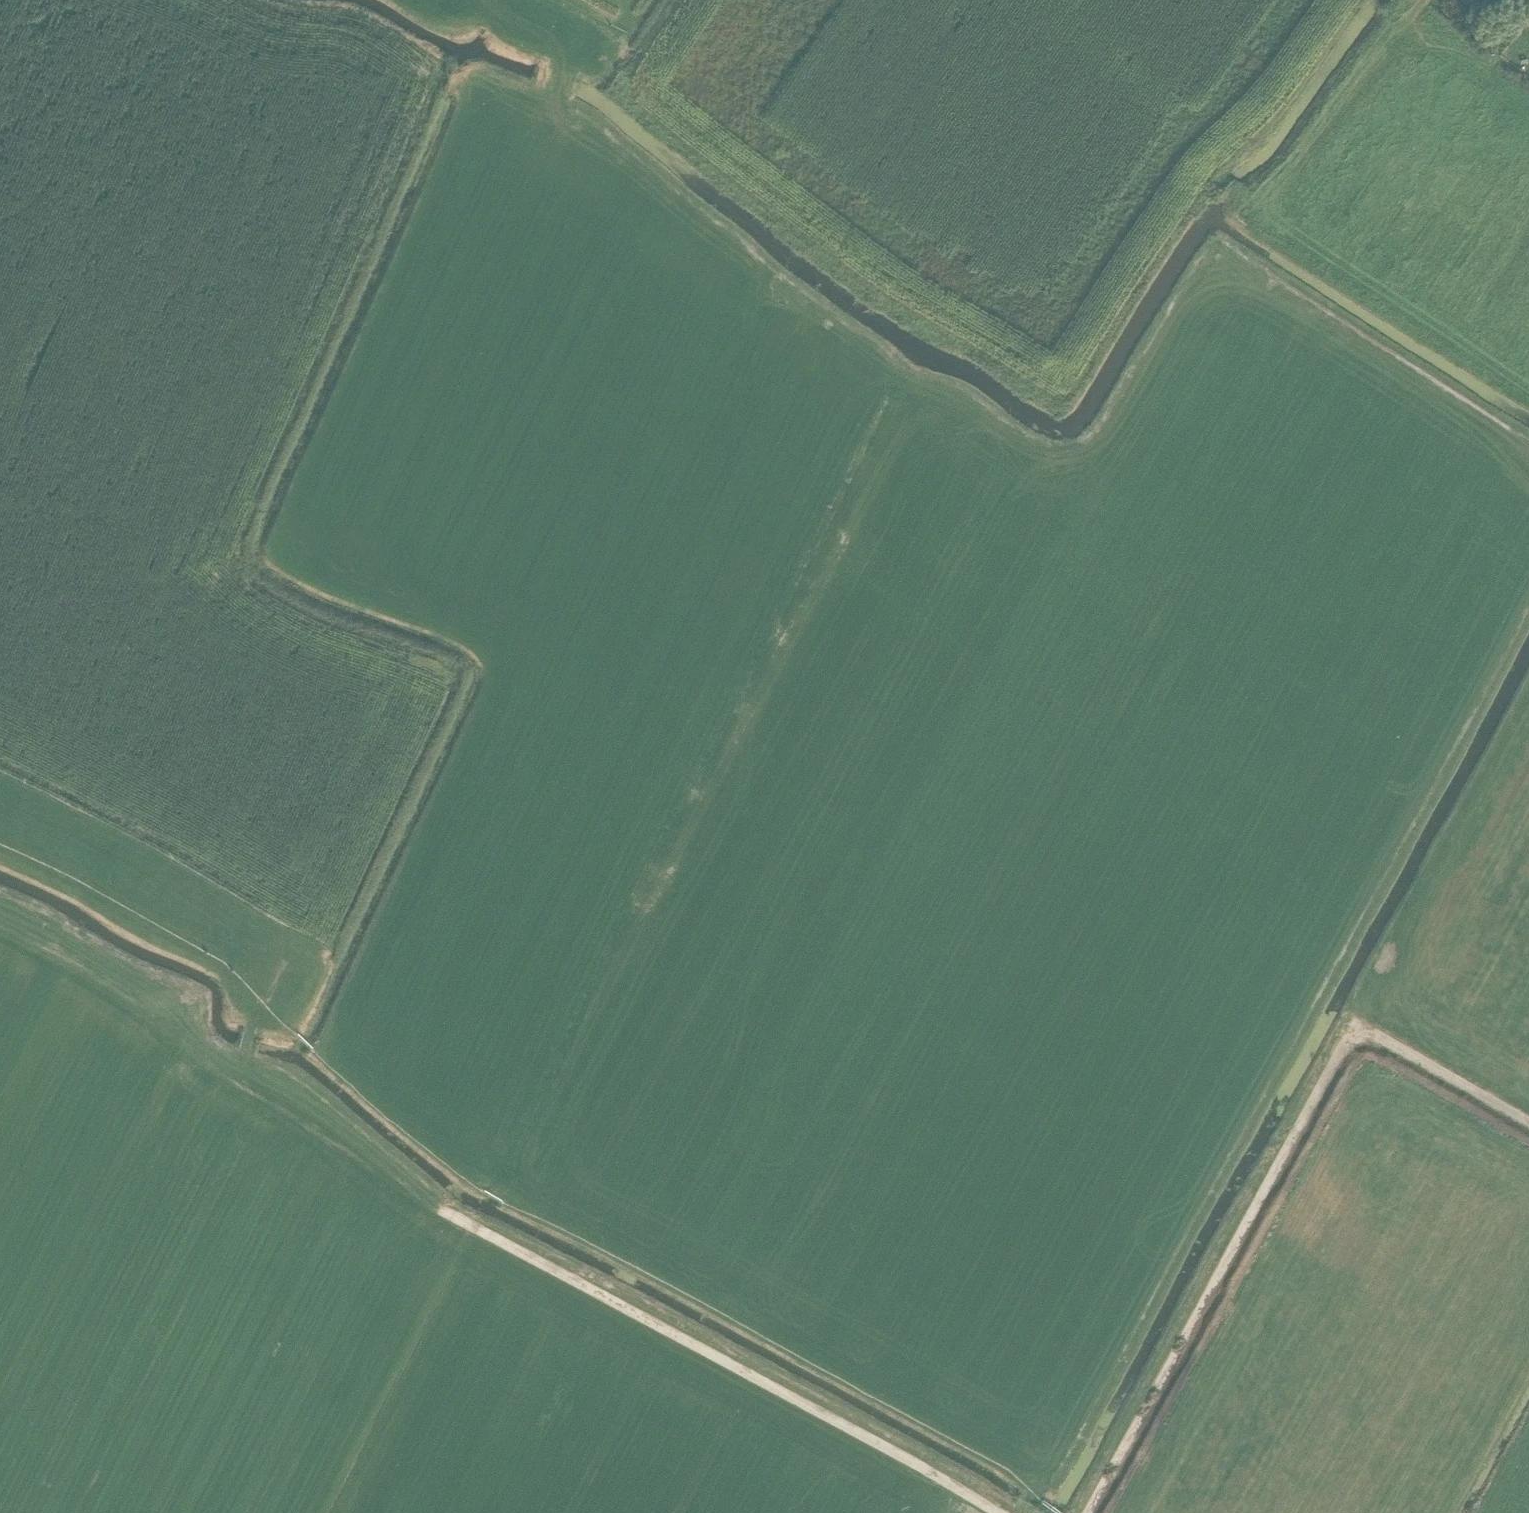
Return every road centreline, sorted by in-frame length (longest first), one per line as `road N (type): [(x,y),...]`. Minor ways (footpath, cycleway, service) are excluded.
road 1 (track): [(1087,1512),(1346,1037),(1374,1032),(1528,1121)]
road 2 (track): [(445,1209),(1000,1512)]

